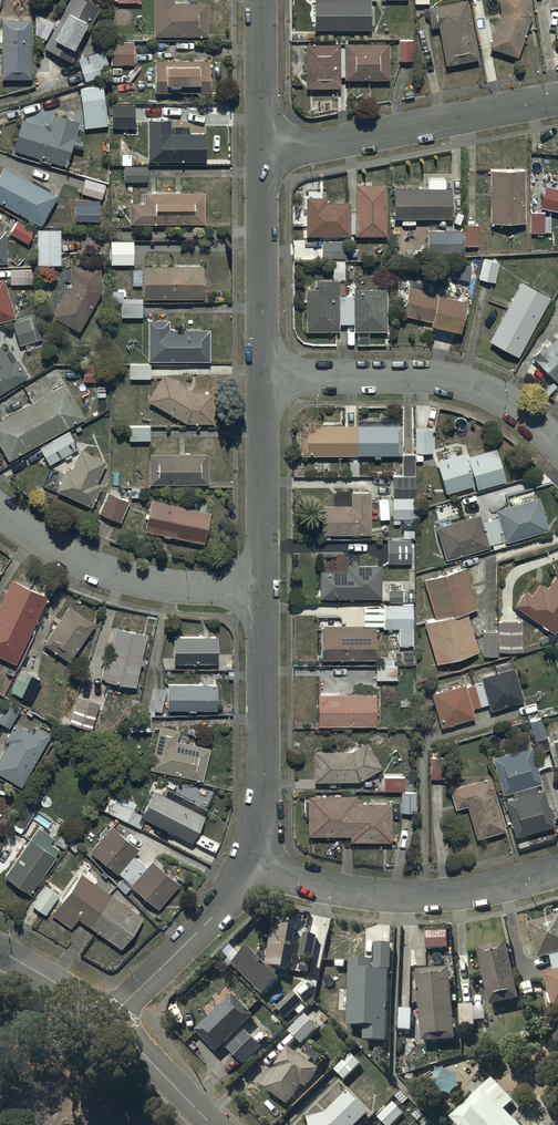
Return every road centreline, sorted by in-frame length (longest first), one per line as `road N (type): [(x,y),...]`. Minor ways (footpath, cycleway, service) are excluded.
road 1 (residential): [(262,383),(425,379),(472,387),(511,406),(557,453)]
road 2 (residential): [(246,865),(345,890),(414,897),(481,890),(557,868)]
road 3 (residential): [(557,98),(263,155)]
road 4 (residential): [(263,589),(185,589),(107,574),(0,513)]
road 5 (residential): [(246,865),(264,794),(263,589)]
road 6 (residential): [(262,383),(263,155)]
road 7 (residential): [(108,1020),(209,923),(246,865)]
road 8 (residential): [(263,589),(262,383)]
road 9 (residential): [(263,155),(262,0)]
road 10 (unclassified): [(108,1020),(211,1124)]
road 11 (unclassified): [(0,951),(108,1020)]

